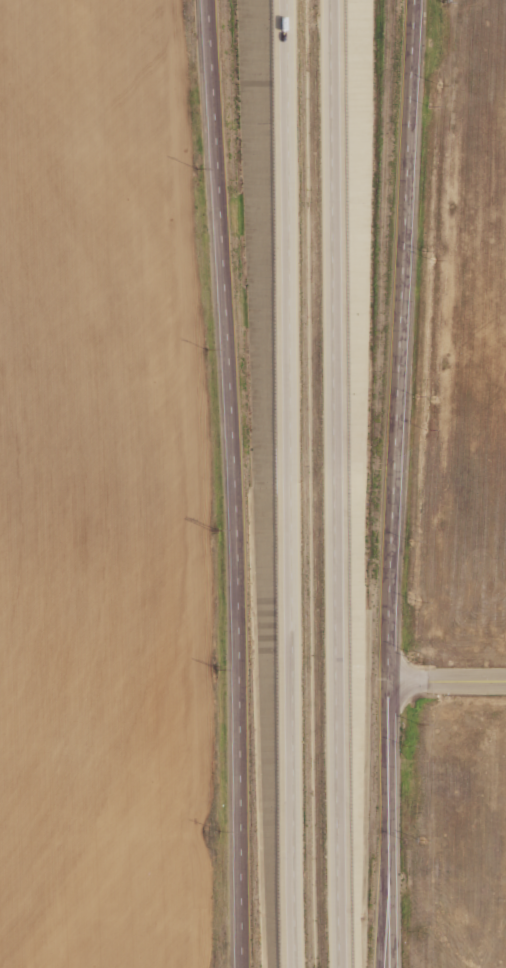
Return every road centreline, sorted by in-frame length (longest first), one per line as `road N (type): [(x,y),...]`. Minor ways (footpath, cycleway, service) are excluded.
road 1 (secondary): [(209,0),(238,523),(243,967)]
road 2 (secondary): [(394,967),(389,640),(415,0)]
road 3 (motorway): [(286,0),(293,967)]
road 4 (motorway): [(337,967),(331,0)]
road 5 (motorway): [(380,967),(390,763)]

